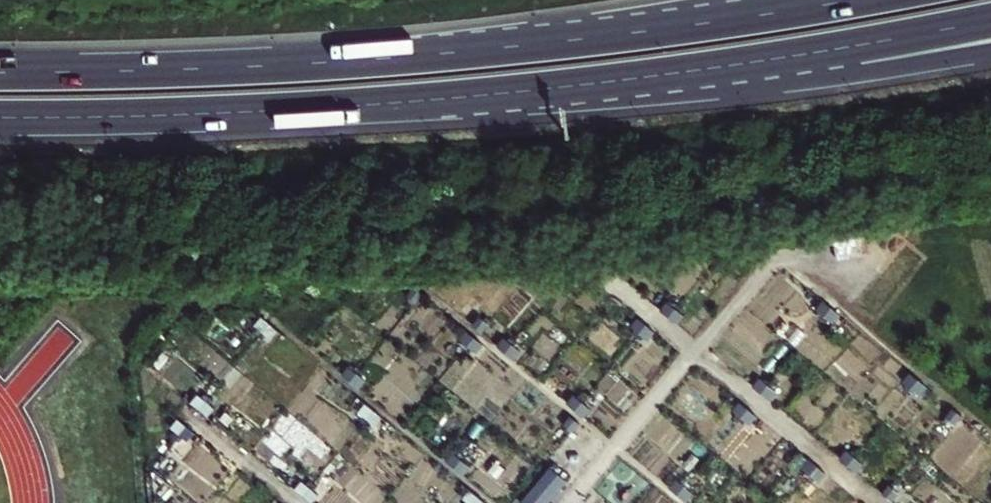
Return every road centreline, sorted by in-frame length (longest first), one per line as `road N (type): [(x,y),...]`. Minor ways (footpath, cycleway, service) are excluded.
road 1 (trunk): [(853,0),(437,54),(0,72)]
road 2 (trunk): [(0,118),(314,108),(627,79)]
road 3 (trunk): [(627,79),(990,20)]
road 4 (trunk): [(627,79),(803,76),(990,51)]

